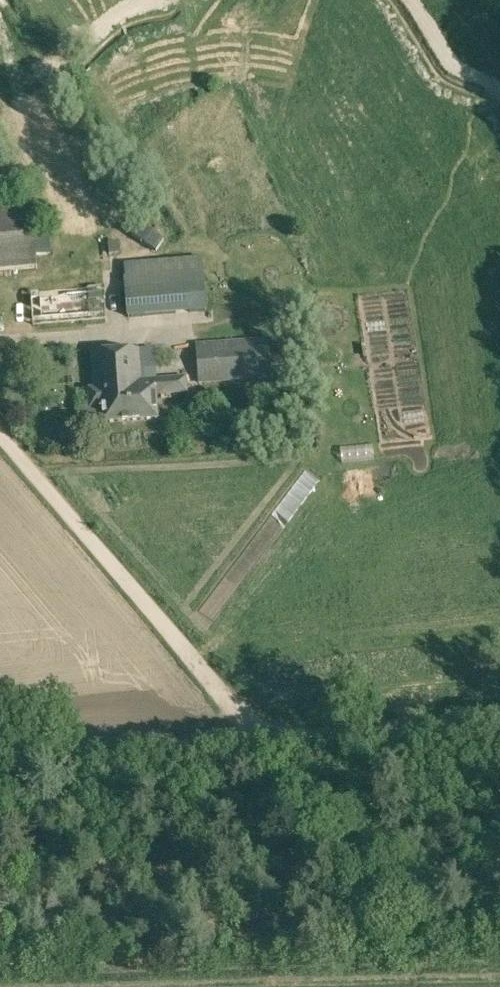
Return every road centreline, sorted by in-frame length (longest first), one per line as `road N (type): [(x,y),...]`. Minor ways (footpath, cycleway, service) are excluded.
road 1 (unclassified): [(0,765),(499,722)]
road 2 (track): [(0,440),(265,742)]

